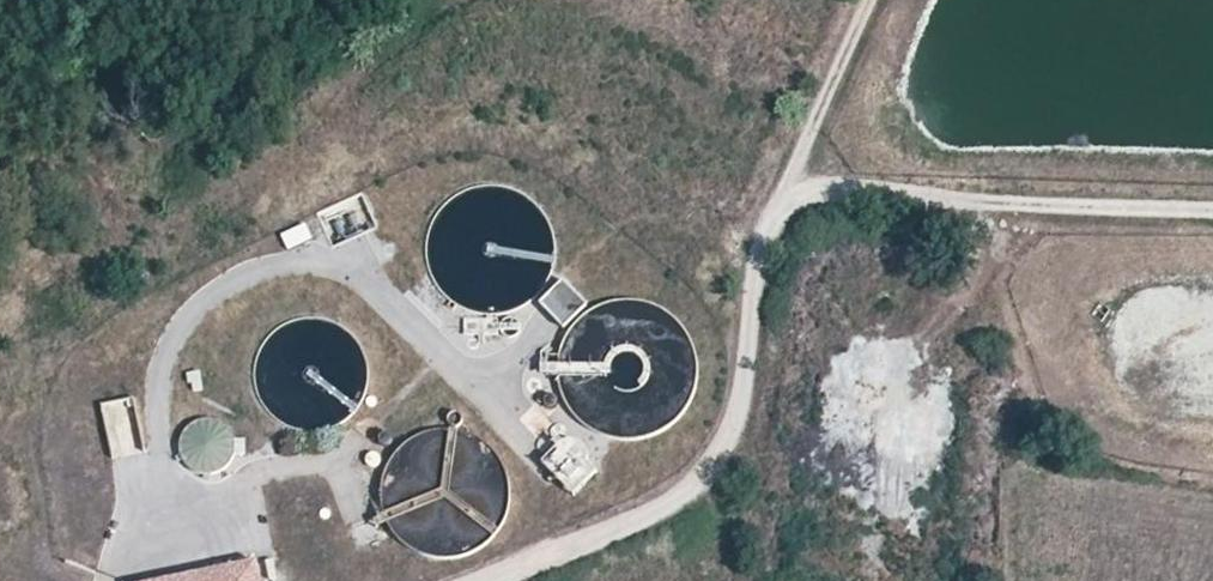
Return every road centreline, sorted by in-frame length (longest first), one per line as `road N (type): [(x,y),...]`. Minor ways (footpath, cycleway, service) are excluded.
road 1 (track): [(769,231),(833,176),(1212,204)]
road 2 (track): [(769,231),(867,0)]

